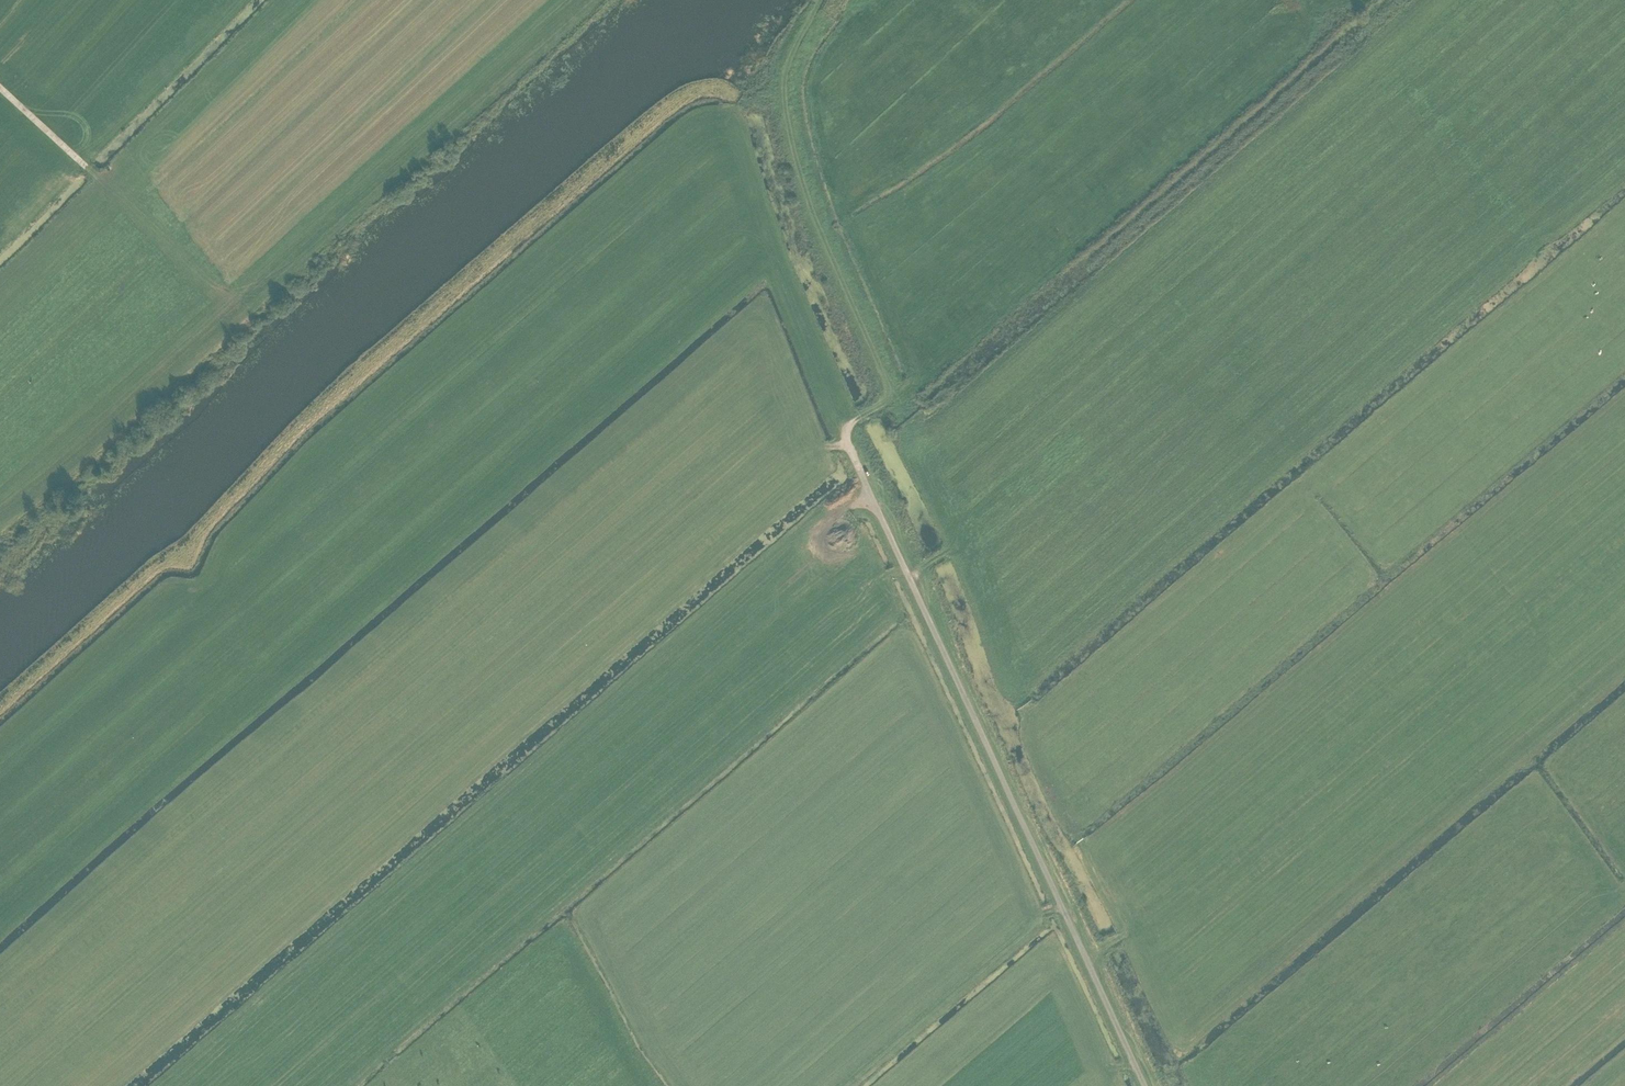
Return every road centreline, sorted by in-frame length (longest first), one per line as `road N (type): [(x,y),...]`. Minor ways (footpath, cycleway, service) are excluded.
road 1 (unclassified): [(1145,1085),(861,471)]

